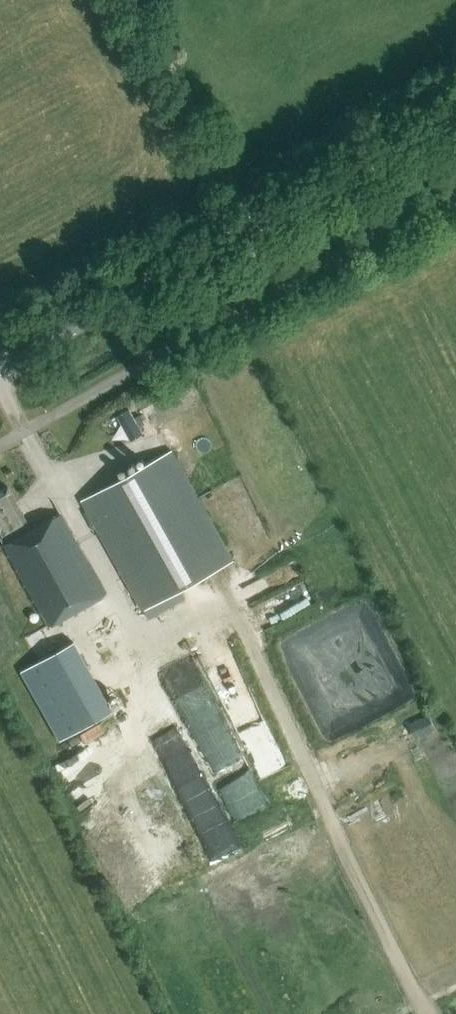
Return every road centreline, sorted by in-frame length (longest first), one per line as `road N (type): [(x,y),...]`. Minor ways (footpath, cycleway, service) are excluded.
road 1 (secondary): [(0,368),(455,112)]
road 2 (track): [(254,225),(131,0)]

